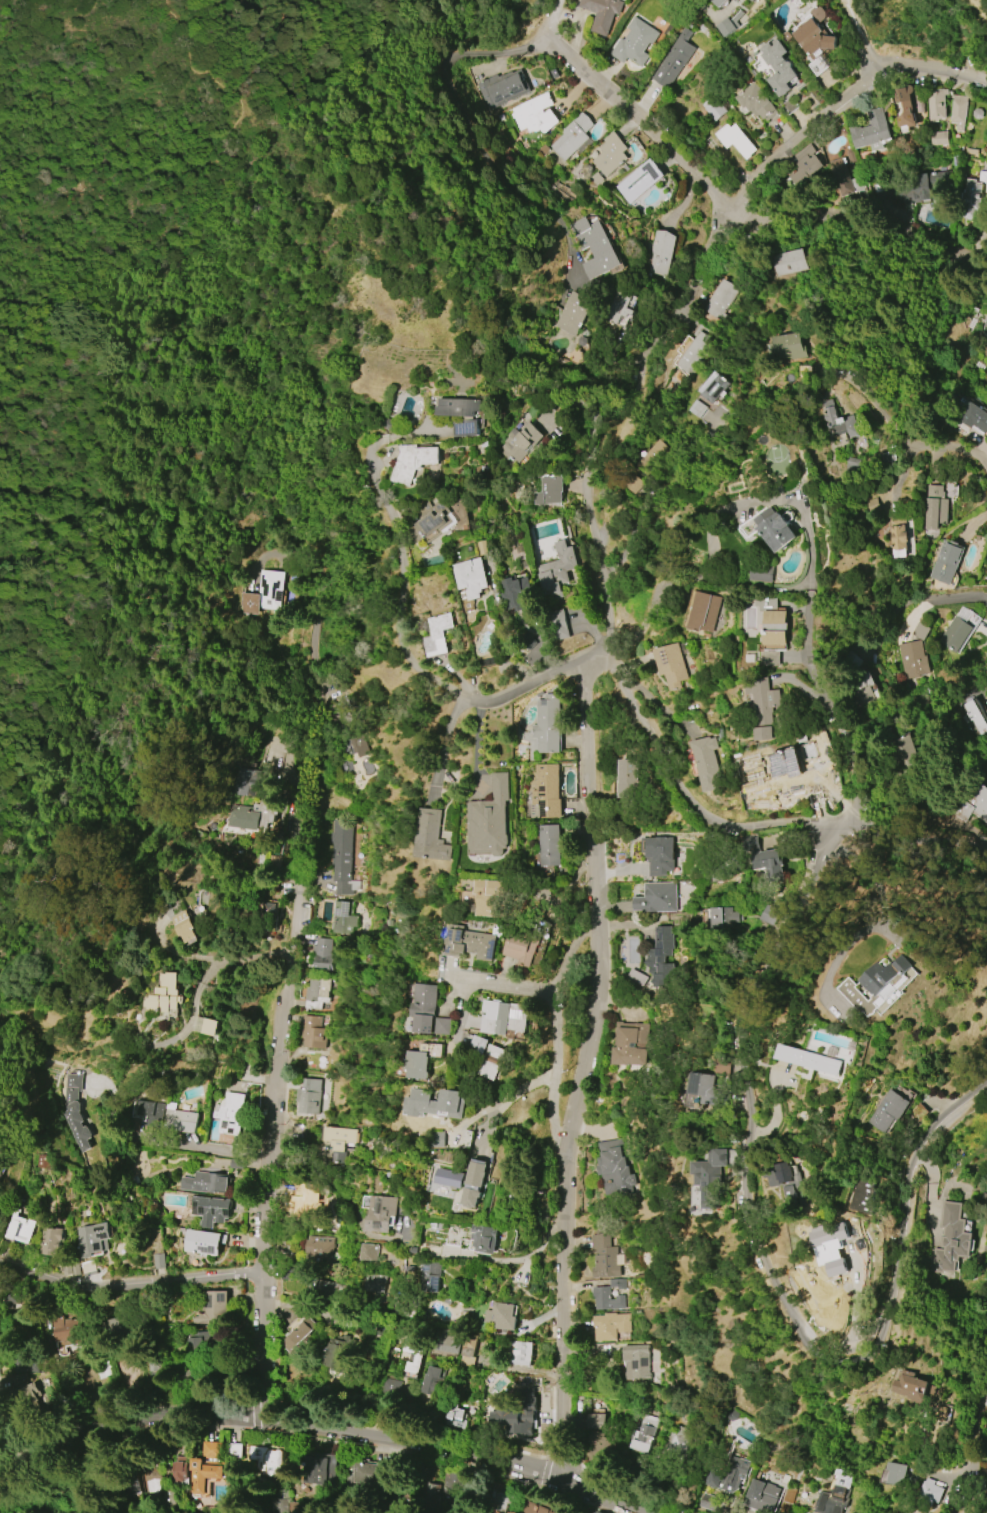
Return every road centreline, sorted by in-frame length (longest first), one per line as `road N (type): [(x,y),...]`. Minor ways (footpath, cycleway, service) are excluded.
road 1 (residential): [(650,1512),(554,1477),(258,1421),(165,1414),(0,1453)]
road 2 (residential): [(258,1421),(266,1160),(297,878),(294,785)]
road 3 (residential): [(880,1353),(857,1363),(815,1345),(765,1269),(744,1184),(748,1008),(799,898),(844,826)]
road 4 (residential): [(554,43),(661,130),(730,206),(764,224),(853,223),(986,267)]
road 5 (residential): [(554,1477),(565,1154),(552,1089),(555,994)]
road 6 (residential): [(465,694),(413,667),(400,648),(399,525),(373,457),(378,443),(441,431)]
road 7 (residential): [(555,994),(594,900),(584,659)]
road 8 (residential): [(597,653),(708,821),(844,826)]
road 9 (residential): [(681,307),(730,206),(889,60)]
road 10 (residential): [(986,1090),(947,1111),(919,1141),(906,1172),(890,1345),(880,1353)]
road 11 (residential): [(262,1276),(83,1288),(0,1264)]
road 12 (residential): [(565,1154),(589,1077),(600,972),(594,900)]
road 13 (residential): [(597,653),(609,627),(587,491),(602,431),(593,405)]
road 14 (residential): [(482,159),(444,95),(446,61),(554,43)]
road 15 (residential): [(288,950),(211,969),(177,1035)]
road 16 (residential): [(844,826),(866,823),(986,853)]
road 17 (residential): [(597,653),(494,700),(465,694)]
road 18 (residential): [(137,1140),(266,1160)]

